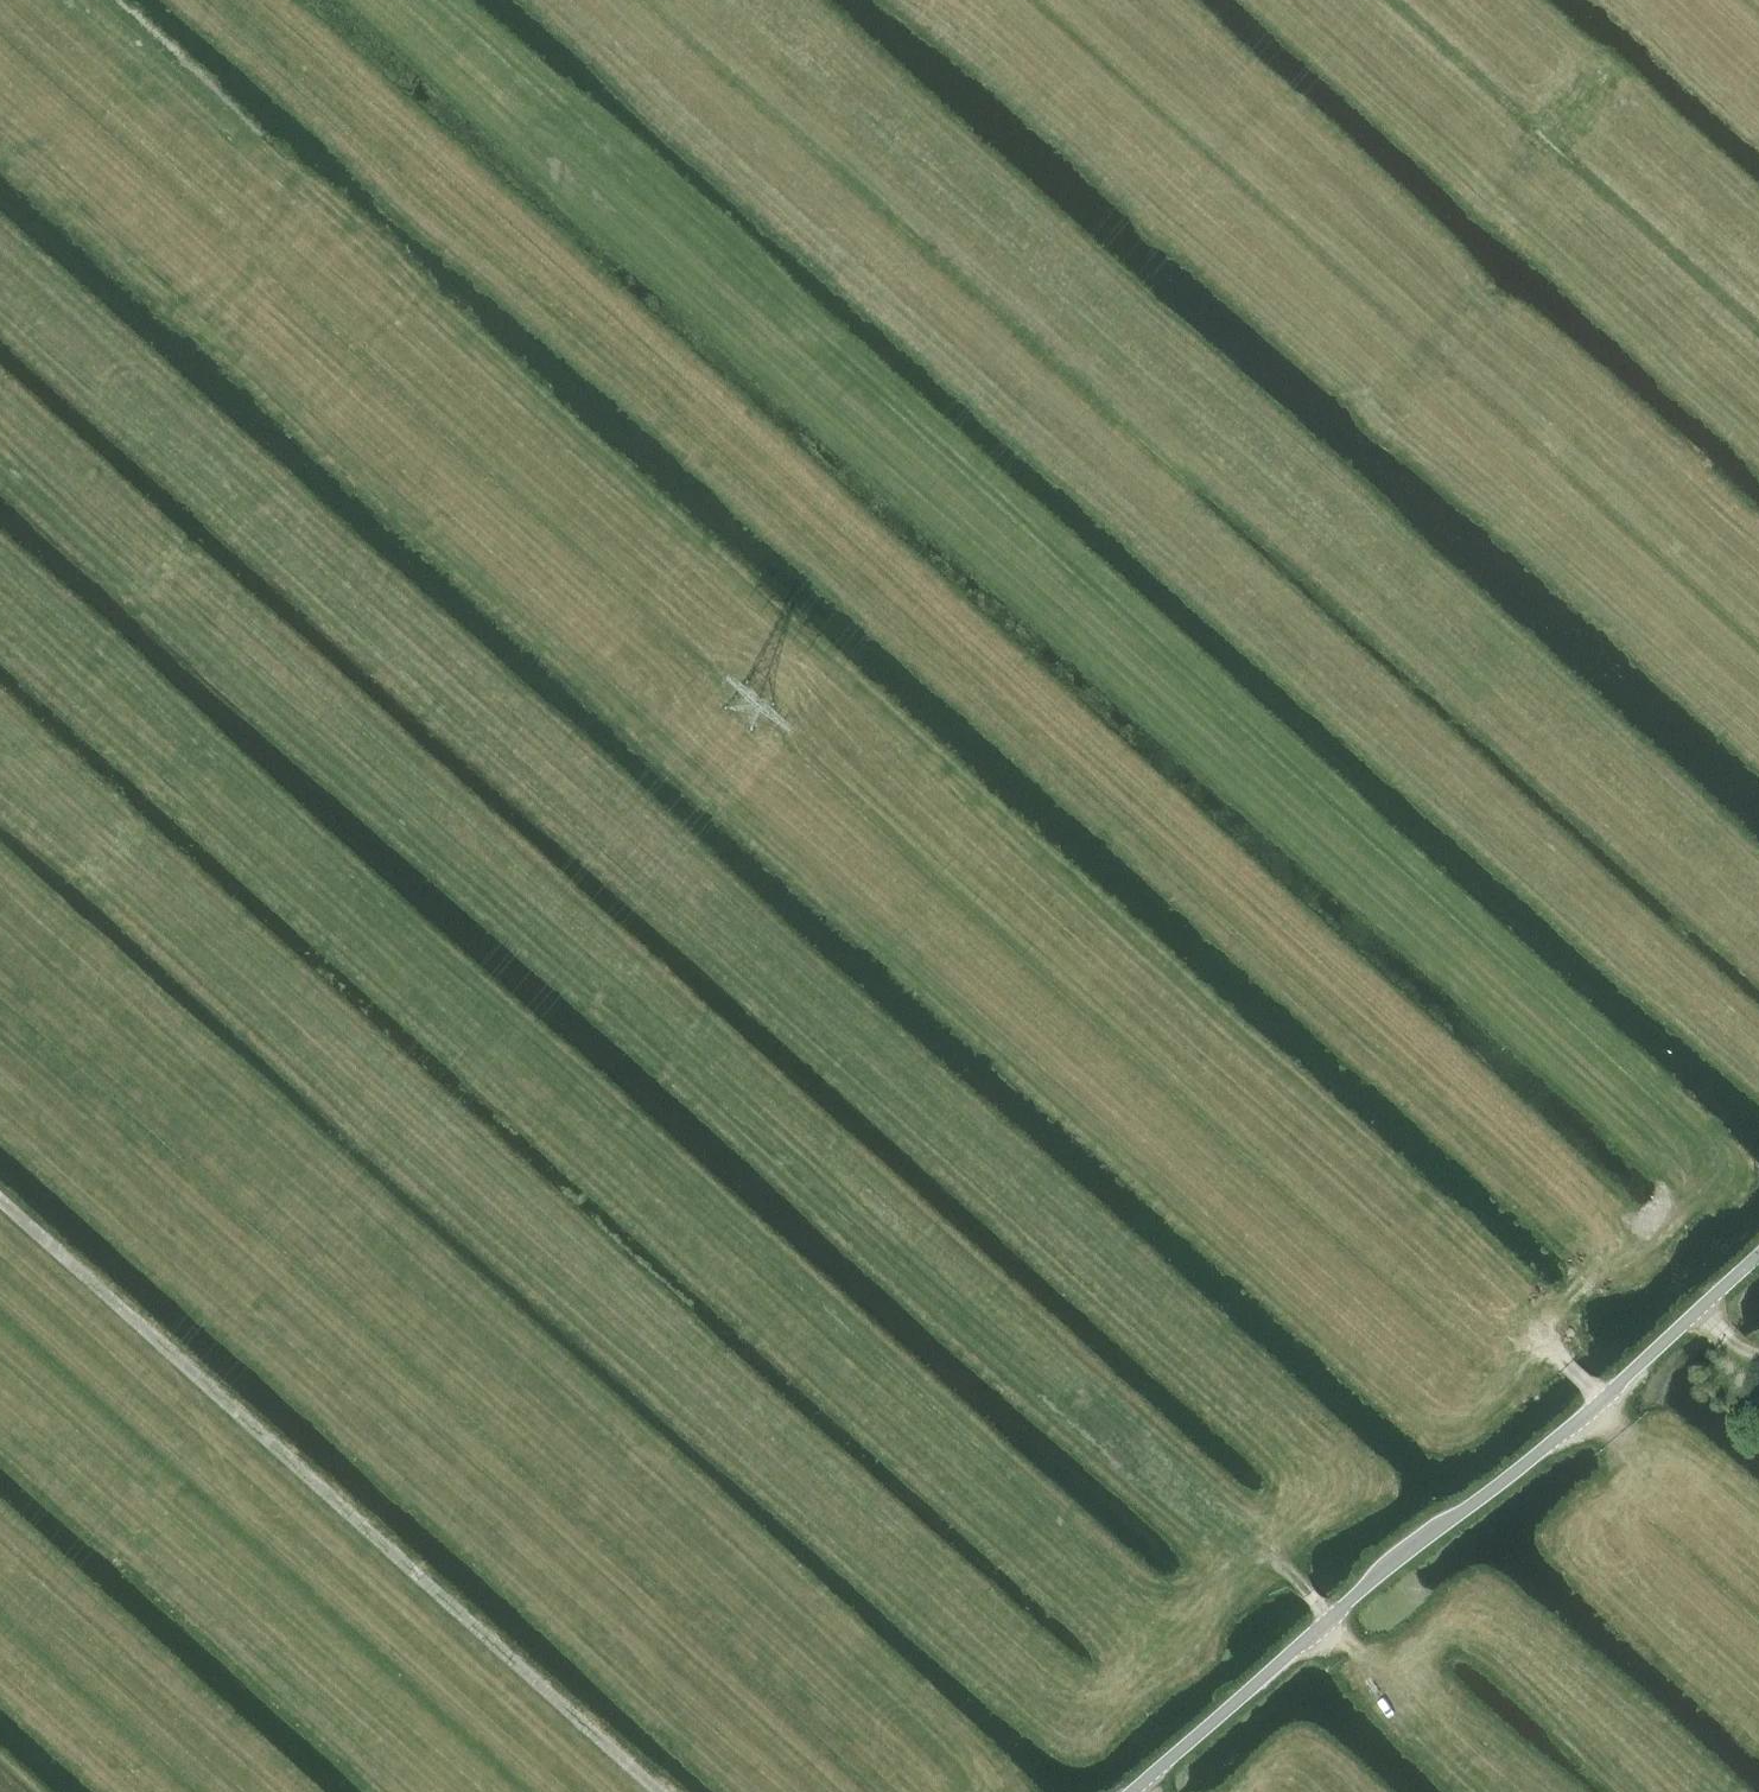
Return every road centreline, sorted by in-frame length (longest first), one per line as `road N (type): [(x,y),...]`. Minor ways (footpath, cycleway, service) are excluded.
road 1 (track): [(657,1791),(0,1198)]
road 2 (unclassified): [(1124,1791),(1408,1547),(1600,1399),(1758,1254)]

